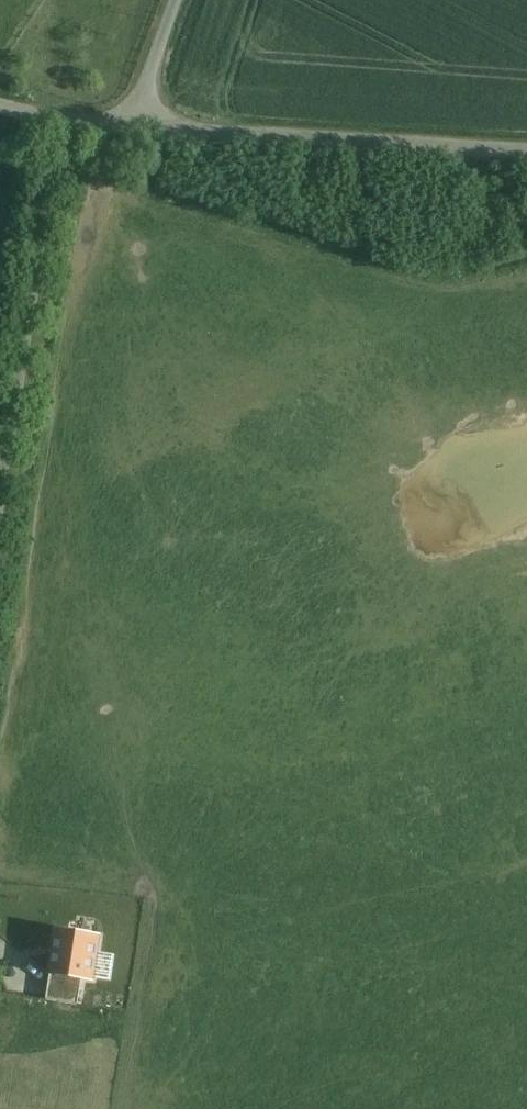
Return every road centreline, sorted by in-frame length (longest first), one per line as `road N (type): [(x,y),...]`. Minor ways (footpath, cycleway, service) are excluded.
road 1 (unclassified): [(0,109),(141,136),(526,160)]

